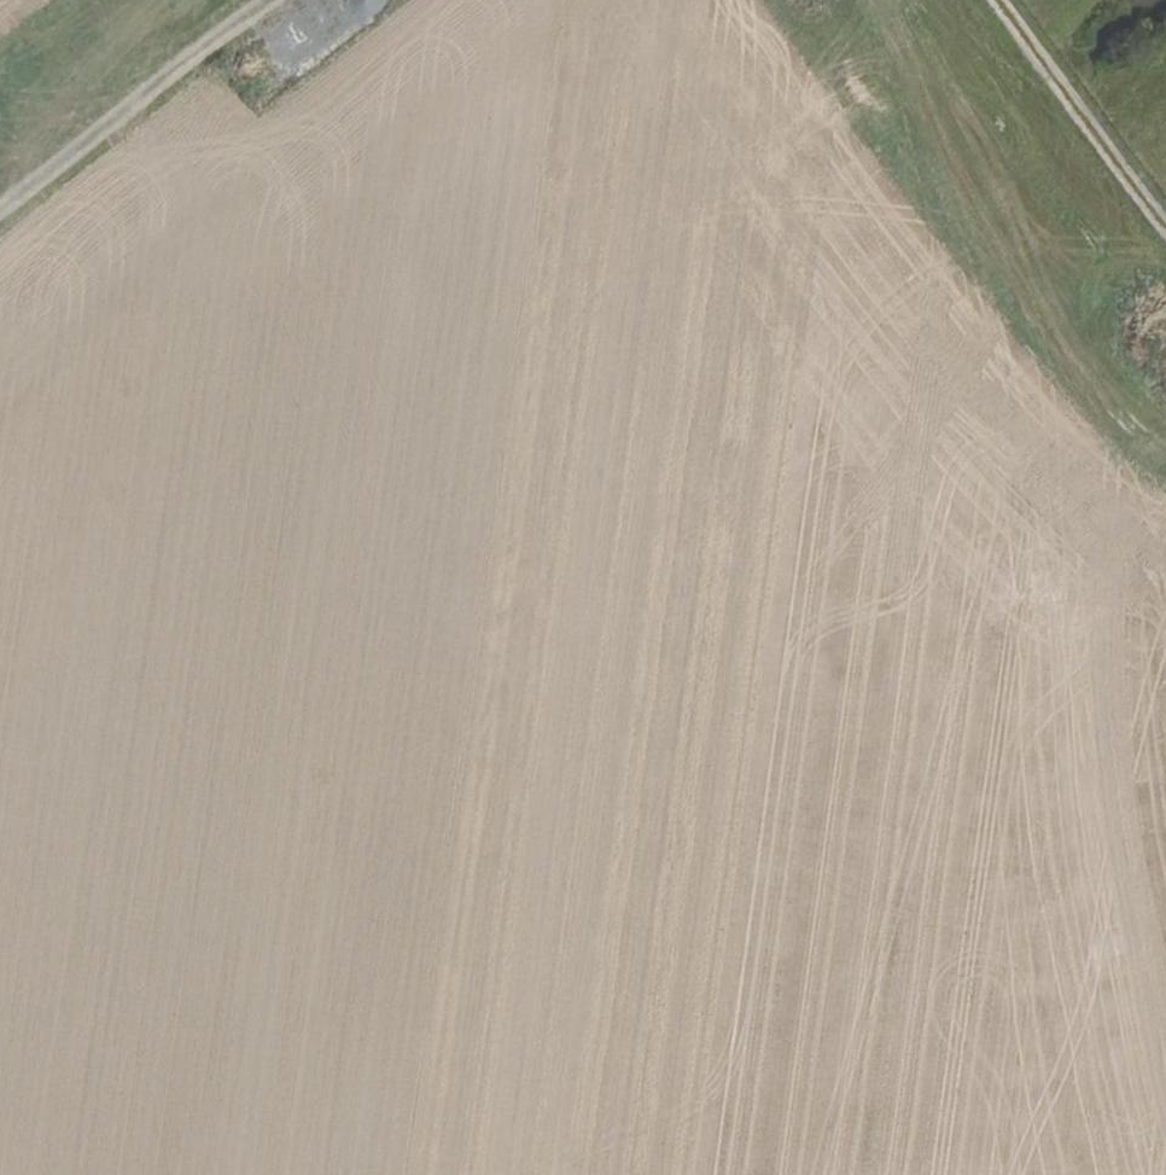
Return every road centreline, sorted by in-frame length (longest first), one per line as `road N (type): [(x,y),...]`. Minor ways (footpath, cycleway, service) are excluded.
road 1 (track): [(268,0),(0,209)]
road 2 (track): [(1165,224),(998,0)]

